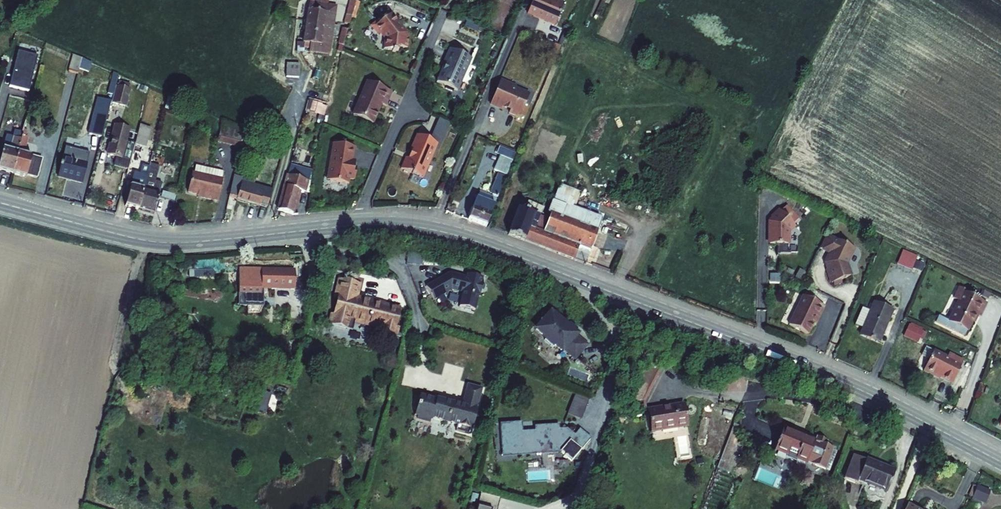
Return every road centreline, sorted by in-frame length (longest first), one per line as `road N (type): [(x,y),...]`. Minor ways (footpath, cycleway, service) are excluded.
road 1 (secondary): [(0,203),(167,243),(360,225),(435,230),(838,380),(1000,462)]

